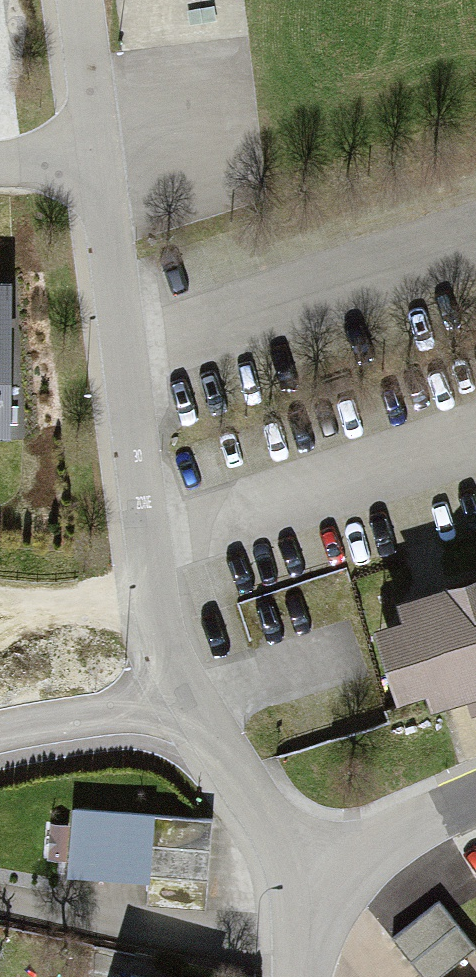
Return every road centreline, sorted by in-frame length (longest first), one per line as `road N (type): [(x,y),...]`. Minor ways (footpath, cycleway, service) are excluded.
road 1 (residential): [(177,705),(142,606),(91,158)]
road 2 (residential): [(317,895),(177,705)]
road 3 (residential): [(317,895),(354,855),(475,788)]
road 4 (residential): [(0,734),(177,705)]
road 5 (residential): [(91,158),(73,0)]
road 6 (track): [(0,602),(142,606)]

